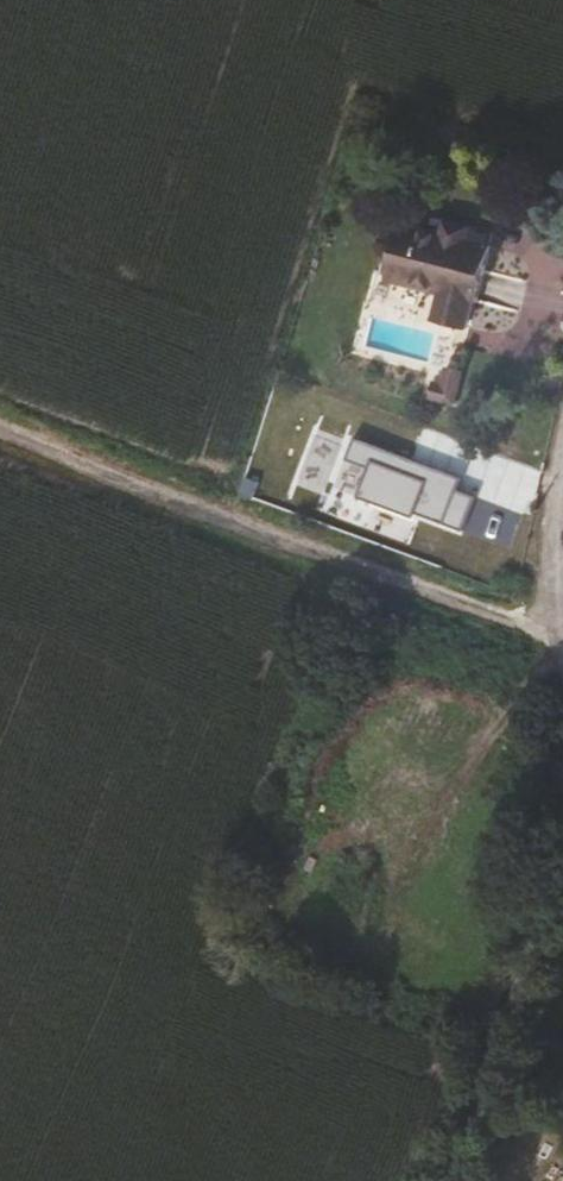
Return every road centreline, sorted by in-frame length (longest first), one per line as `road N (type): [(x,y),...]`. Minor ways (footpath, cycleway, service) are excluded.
road 1 (residential): [(452,1180),(513,1029),(562,534)]
road 2 (track): [(0,430),(192,494),(562,644)]

